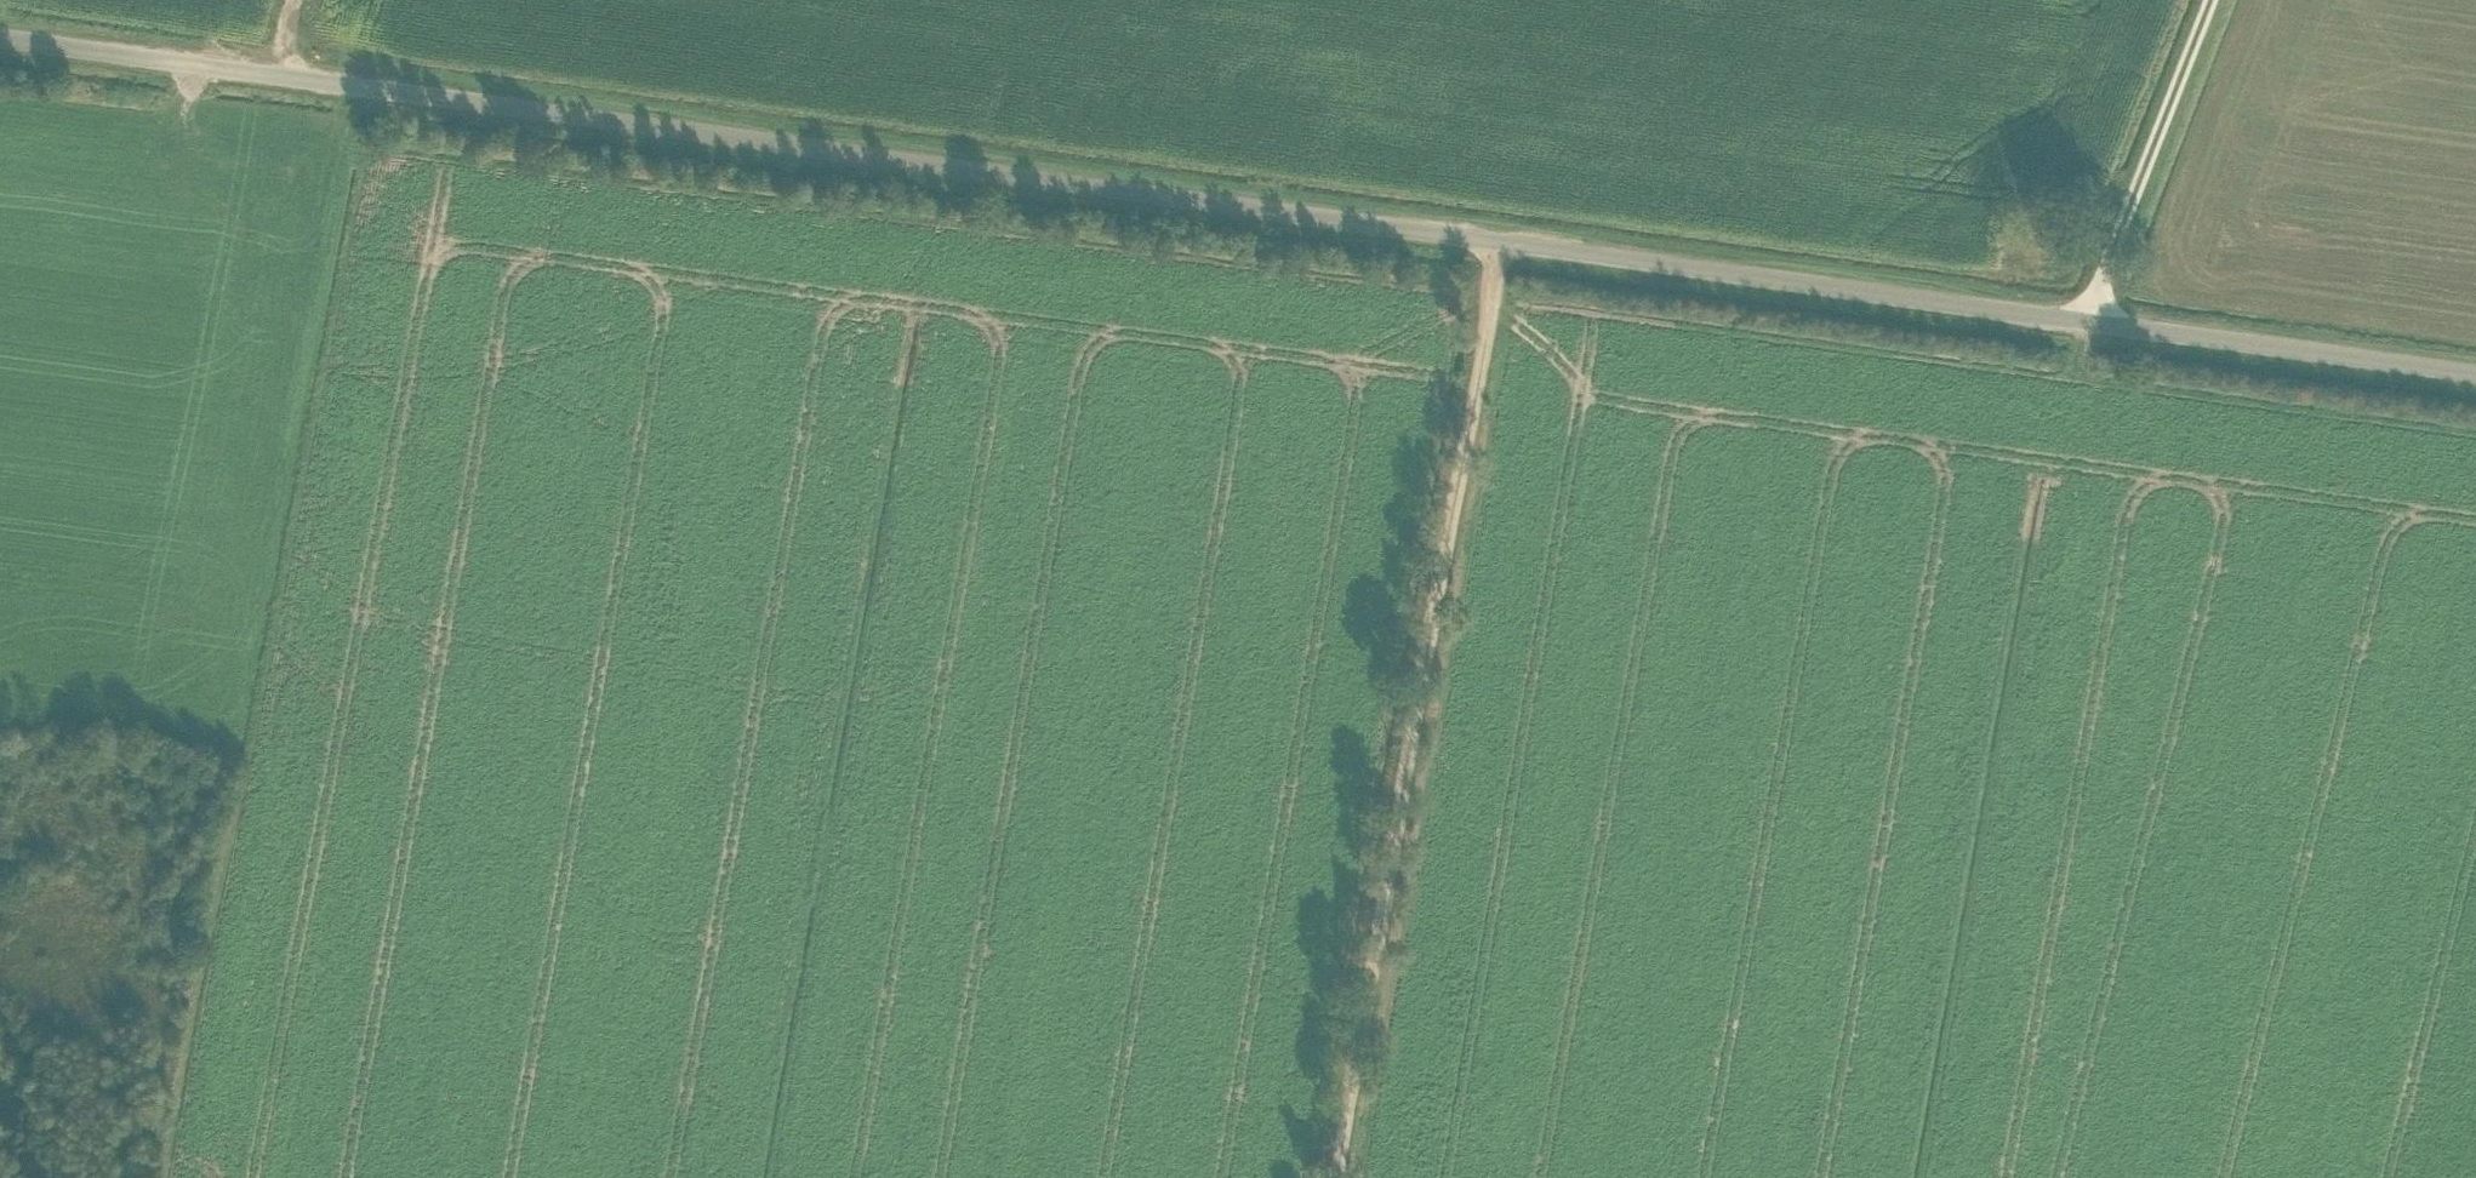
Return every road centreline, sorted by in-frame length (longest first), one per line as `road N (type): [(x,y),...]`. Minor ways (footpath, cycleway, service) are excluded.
road 1 (unclassified): [(0,36),(2475,371)]
road 2 (track): [(1498,237),(1335,1177)]
road 3 (track): [(2089,319),(2213,0)]

